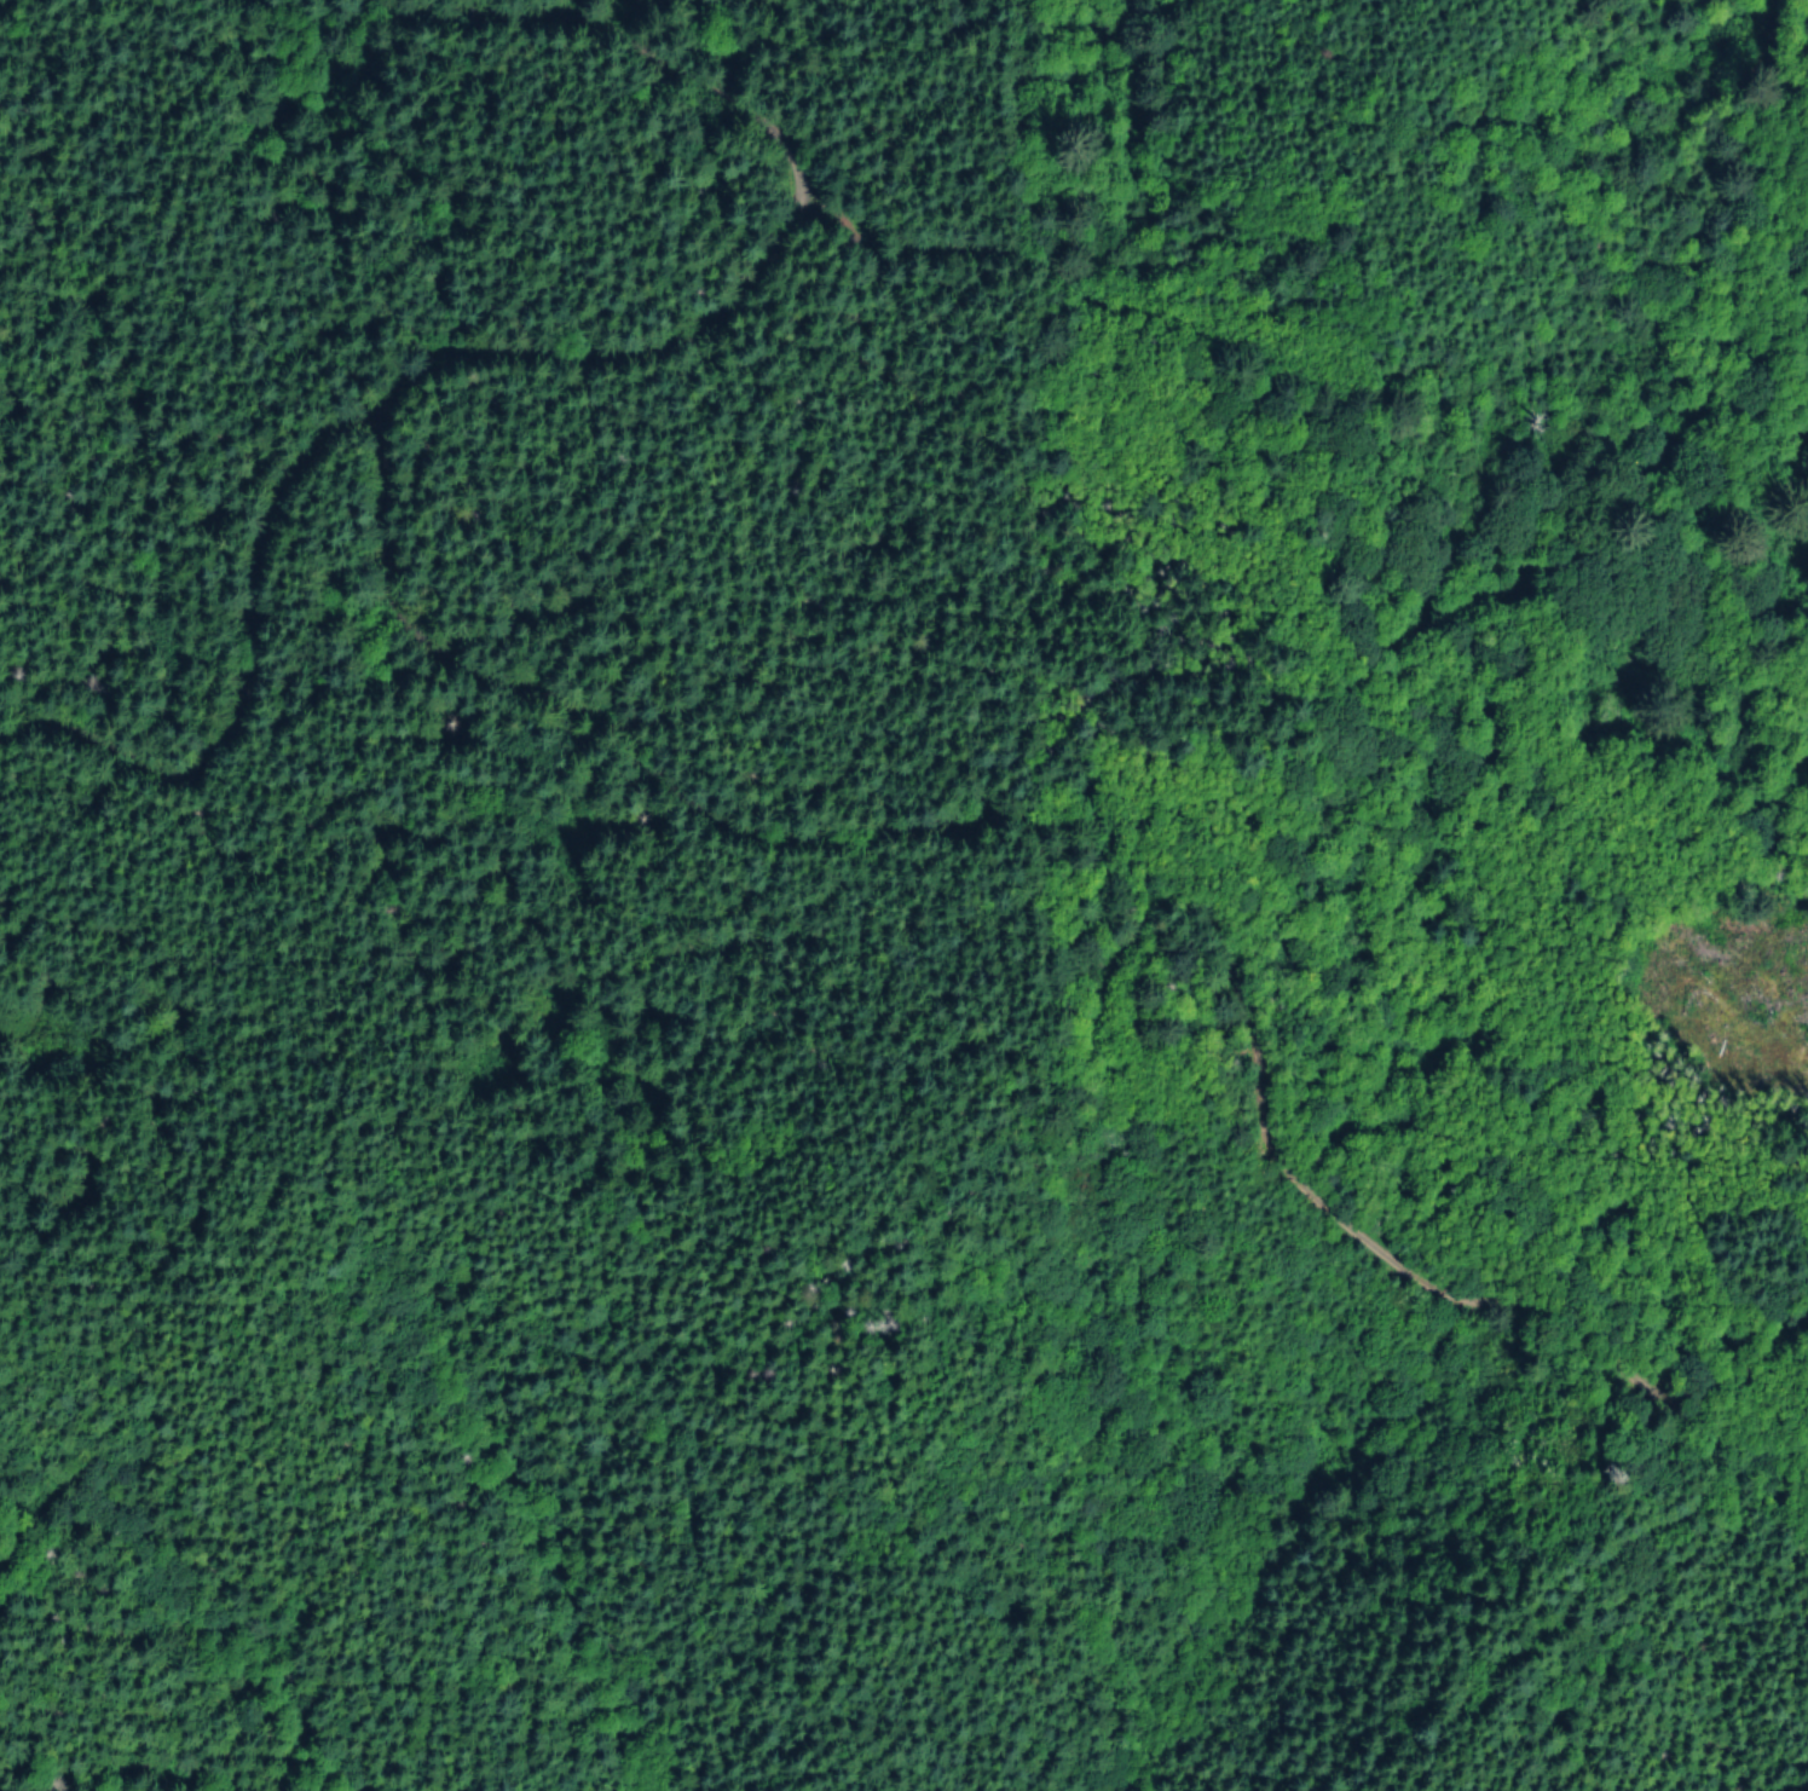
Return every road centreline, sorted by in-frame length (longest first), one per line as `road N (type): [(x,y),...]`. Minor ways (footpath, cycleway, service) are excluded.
road 1 (track): [(502,0),(744,48),(790,97),(801,161),(755,235),(671,278),(583,296),(509,349),(474,401),(354,417),(306,466),(264,560),(208,730),(152,790),(86,743),(0,745)]

